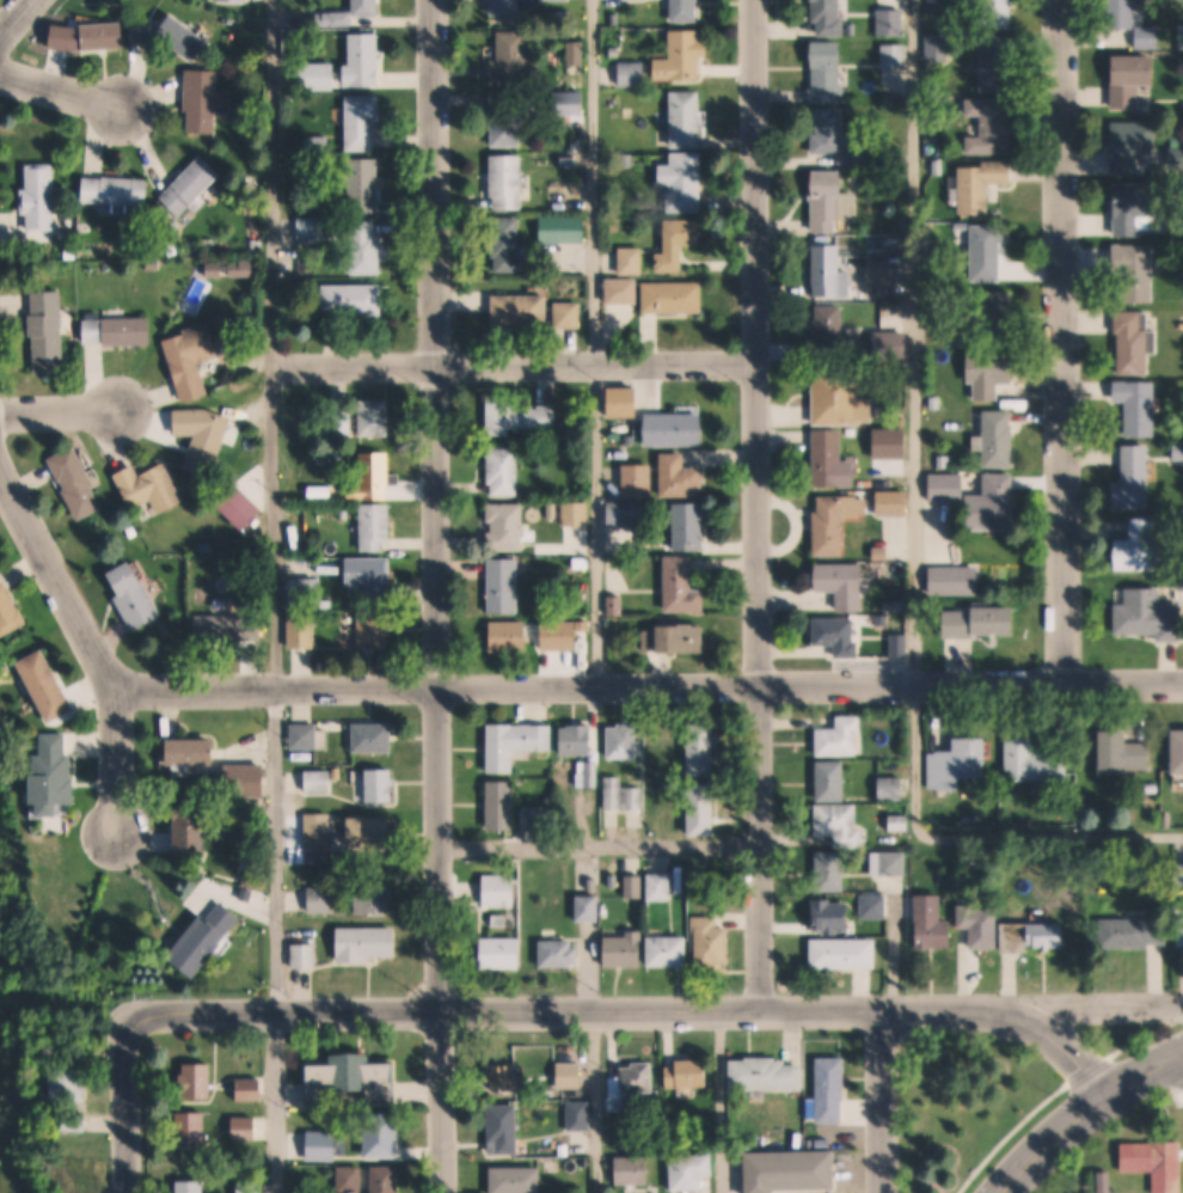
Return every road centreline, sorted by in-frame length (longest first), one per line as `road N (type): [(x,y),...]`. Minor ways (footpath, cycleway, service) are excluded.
road 1 (residential): [(448,1192),(435,0)]
road 2 (residential): [(1182,683),(135,689),(115,678)]
road 3 (residential): [(762,1009),(759,0)]
road 4 (residential): [(133,1021),(245,1009),(1015,1009),(1109,1090)]
road 5 (residential): [(1064,684),(1060,0)]
road 6 (residential): [(759,365),(275,360)]
road 7 (residential): [(116,838),(115,678),(0,472)]
road 8 (residential): [(883,1192),(884,1009)]
road 9 (residential): [(132,1192),(133,1021)]
road 10 (residential): [(1015,1009),(1182,1009)]
road 11 (secondary): [(1109,1090),(1005,1192)]
road 12 (residential): [(0,66),(123,105)]

